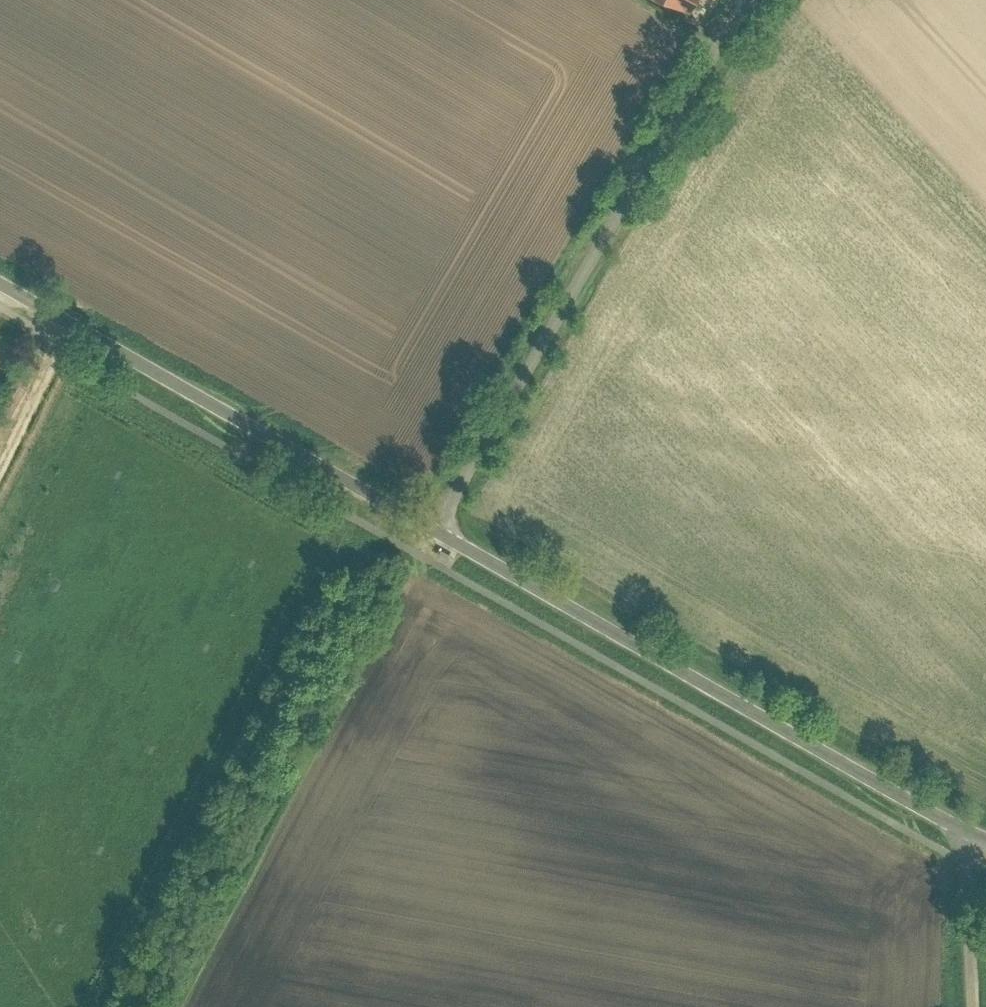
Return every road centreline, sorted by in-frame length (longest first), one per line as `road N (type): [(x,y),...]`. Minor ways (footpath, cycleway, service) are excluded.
road 1 (unclassified): [(439,529),(749,0)]
road 2 (tertiary): [(439,529),(968,831)]
road 3 (tertiary): [(0,280),(439,529)]
road 4 (unclassified): [(968,831),(975,1006)]

